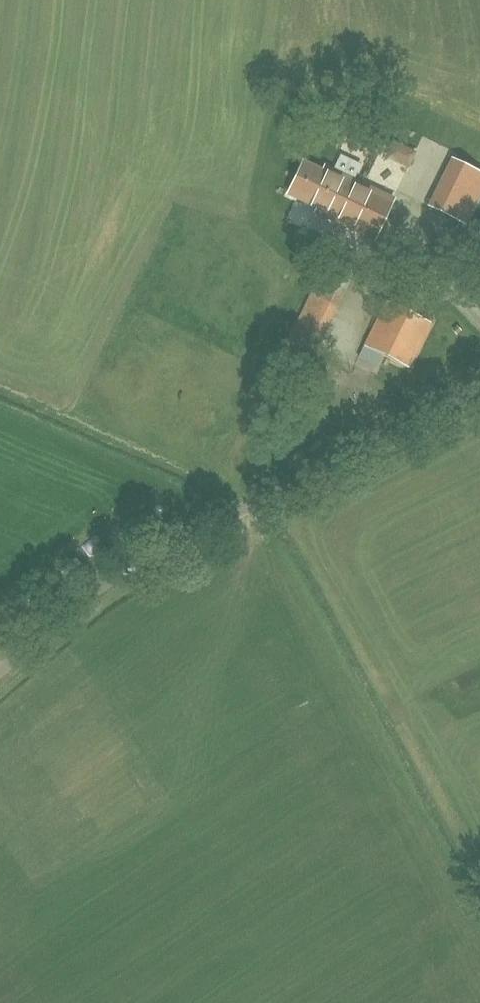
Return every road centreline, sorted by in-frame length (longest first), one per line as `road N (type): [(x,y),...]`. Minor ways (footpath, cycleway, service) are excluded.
road 1 (unclassified): [(5,671),(155,555),(479,391)]

